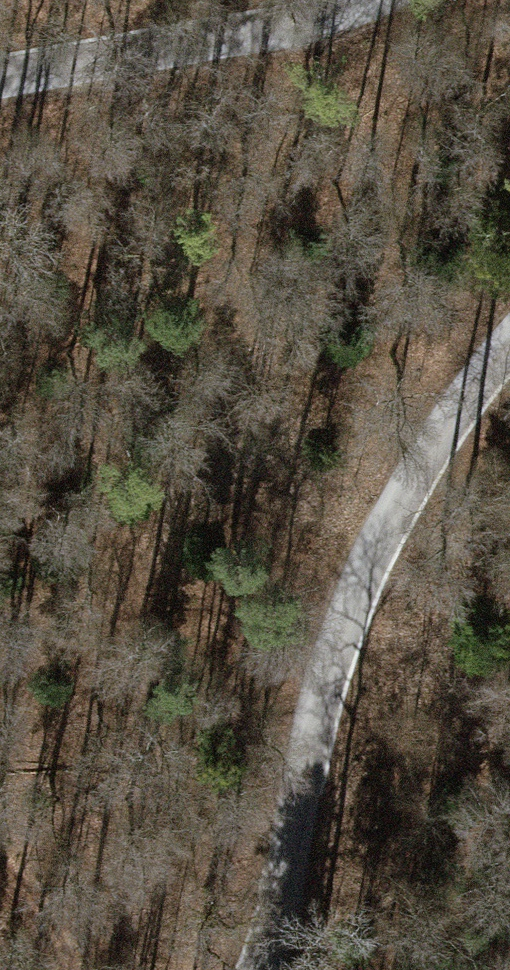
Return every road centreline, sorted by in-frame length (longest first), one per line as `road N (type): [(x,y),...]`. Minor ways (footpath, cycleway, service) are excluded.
road 1 (tertiary): [(257,969),(283,892),(312,723),(367,571),(404,491),(509,340)]
road 2 (tertiary): [(370,0),(285,28),(0,77)]
road 3 (track): [(0,867),(65,969)]

